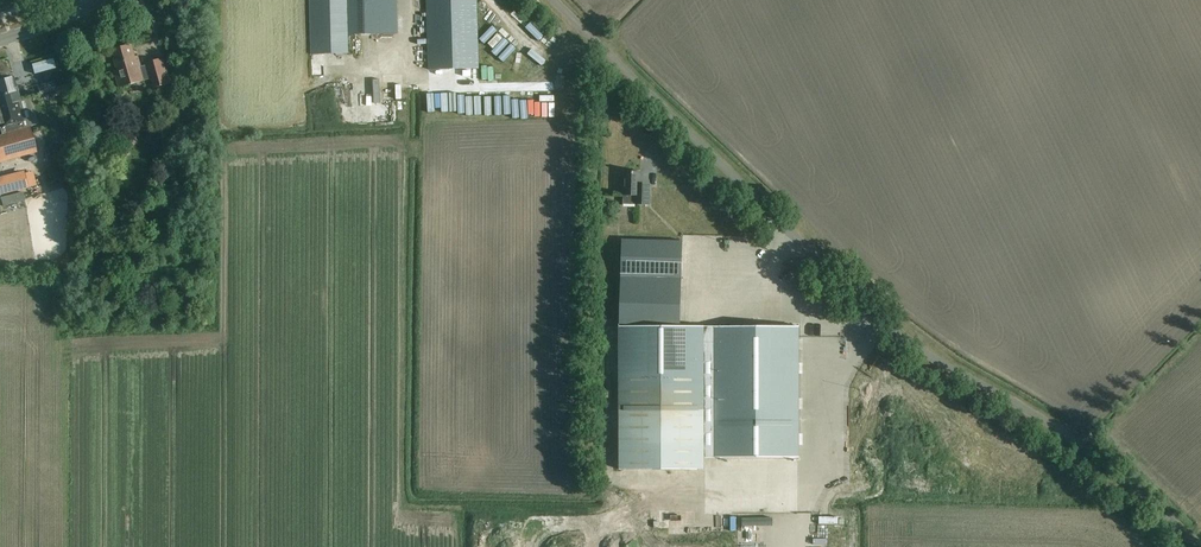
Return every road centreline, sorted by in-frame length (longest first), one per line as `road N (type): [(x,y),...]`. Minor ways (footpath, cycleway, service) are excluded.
road 1 (unclassified): [(1198,546),(1098,457),(897,333),(554,0)]

